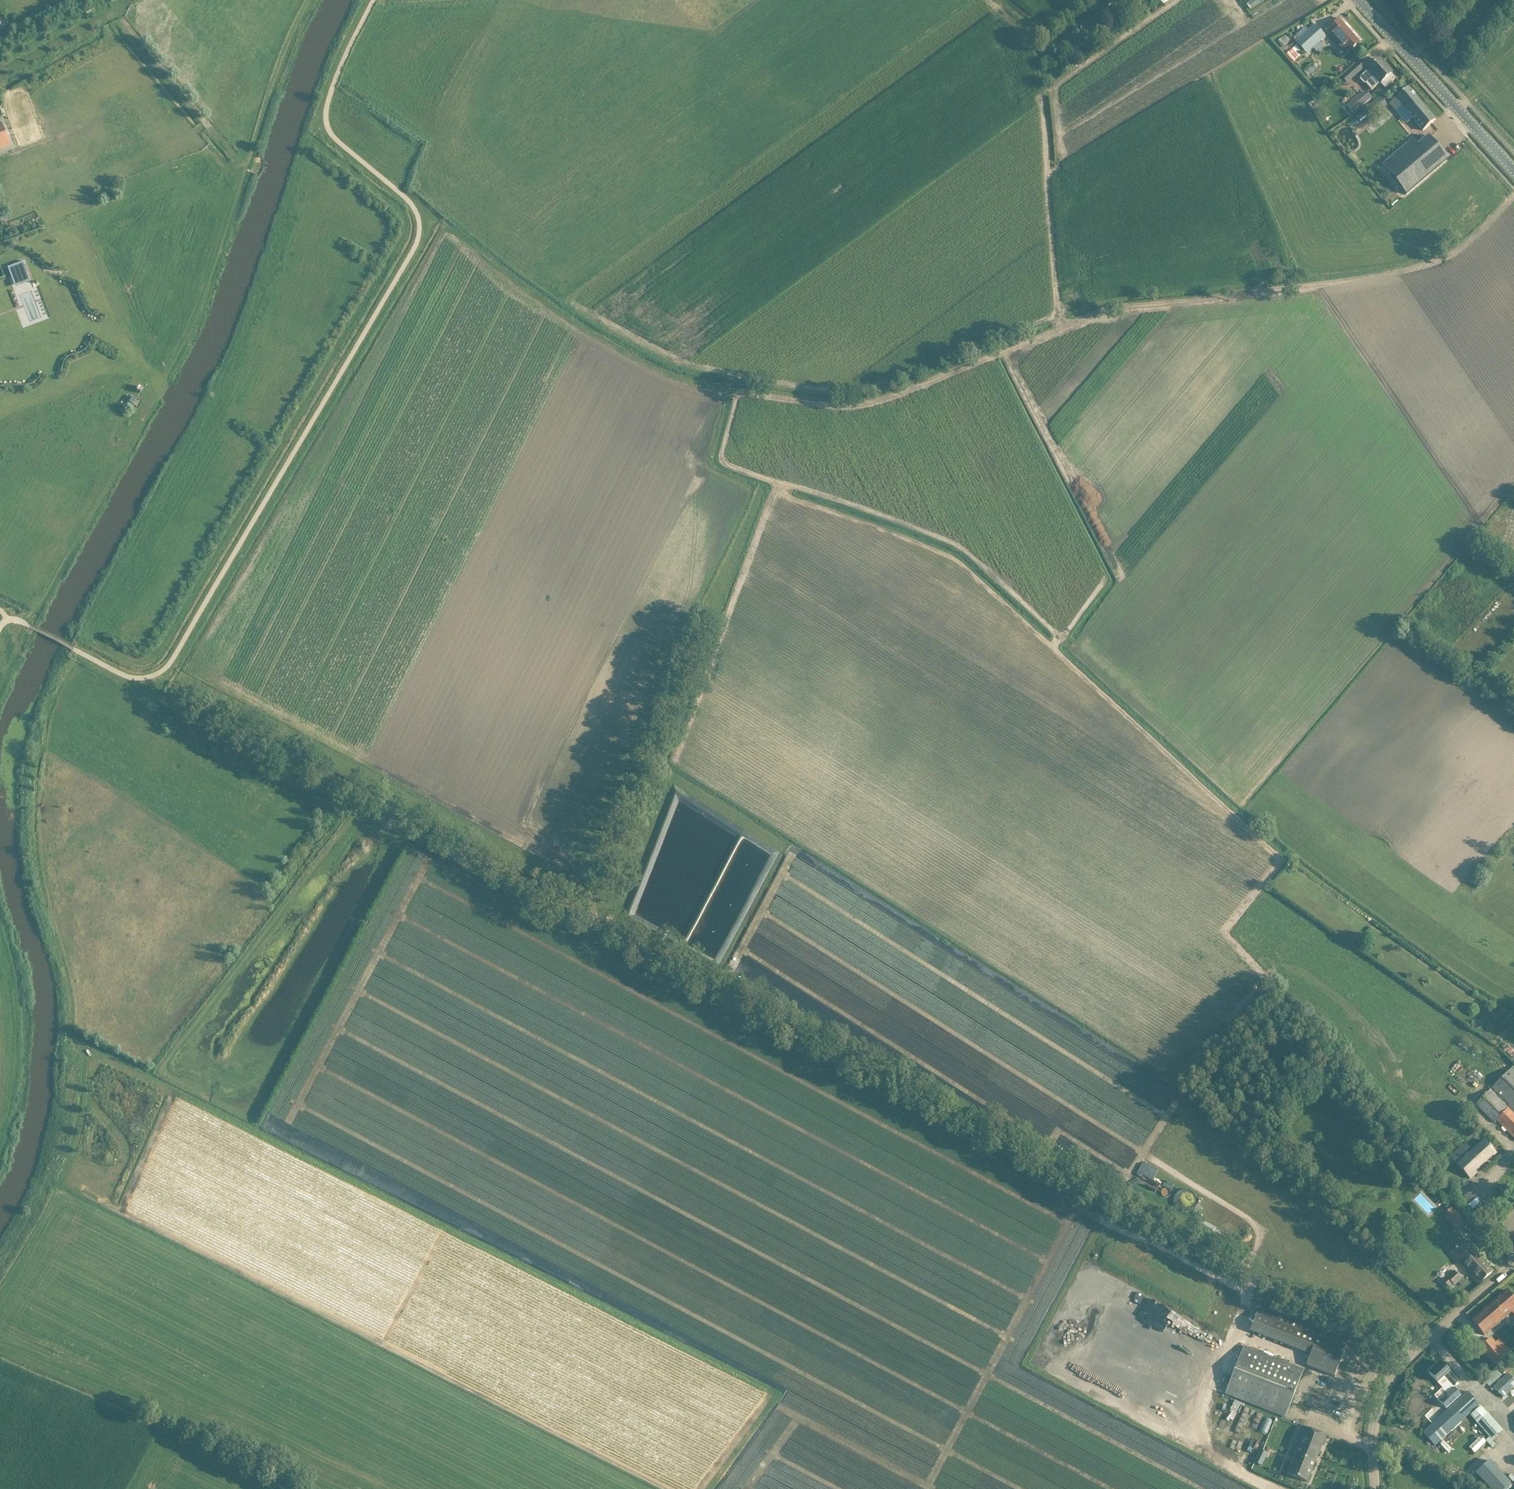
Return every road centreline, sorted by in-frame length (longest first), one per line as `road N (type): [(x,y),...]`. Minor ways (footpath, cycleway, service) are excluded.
road 1 (unclassified): [(1392,1488),(1392,1429),(1414,1360),(1513,1269)]
road 2 (tertiary): [(1513,174),(1357,0)]

